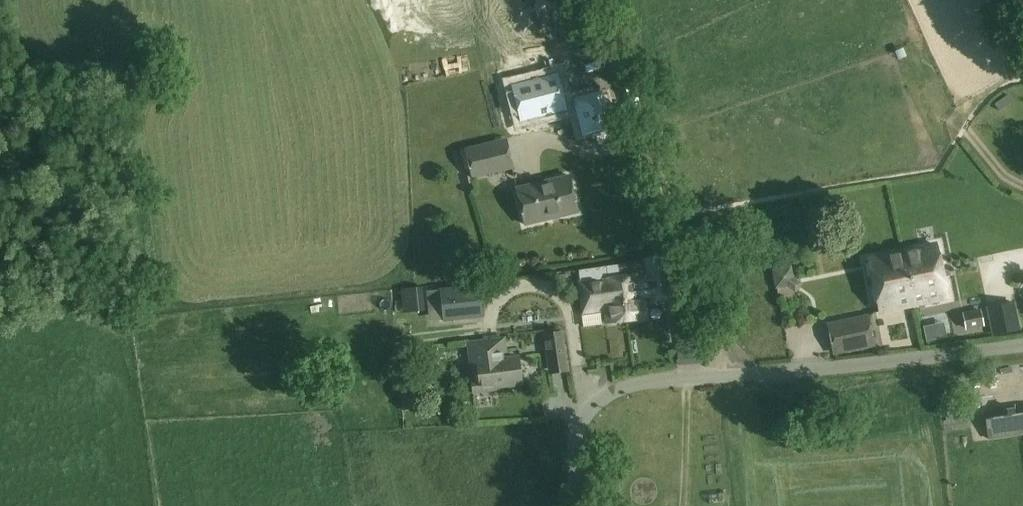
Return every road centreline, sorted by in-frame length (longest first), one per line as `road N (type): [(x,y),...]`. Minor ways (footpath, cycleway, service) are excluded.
road 1 (residential): [(576,505),(572,453),(580,423),(590,408),(627,387),(1022,346)]
road 2 (track): [(730,376),(600,0)]
road 3 (track): [(673,215),(931,177),(994,96),(1022,87)]

